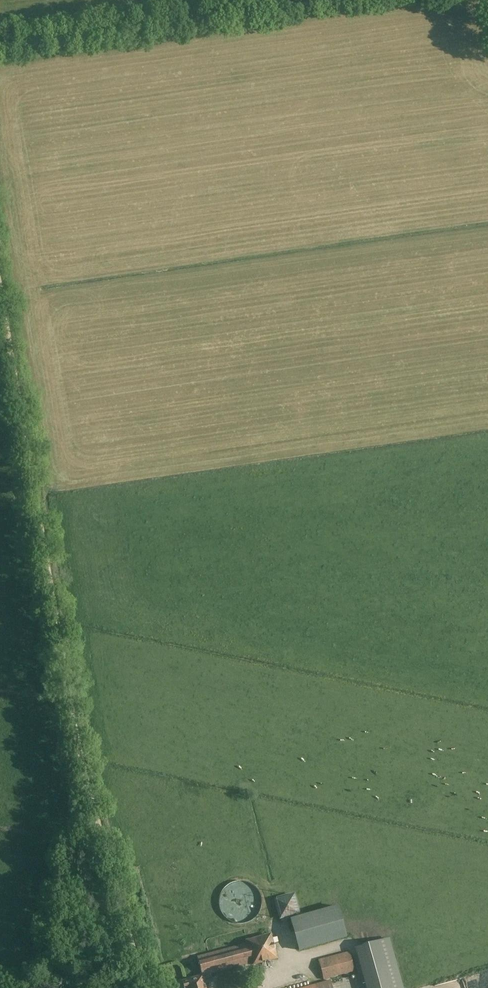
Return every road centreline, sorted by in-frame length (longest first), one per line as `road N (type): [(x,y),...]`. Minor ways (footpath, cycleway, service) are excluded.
road 1 (track): [(144,987),(80,760),(0,295)]
road 2 (track): [(339,0),(0,49)]

